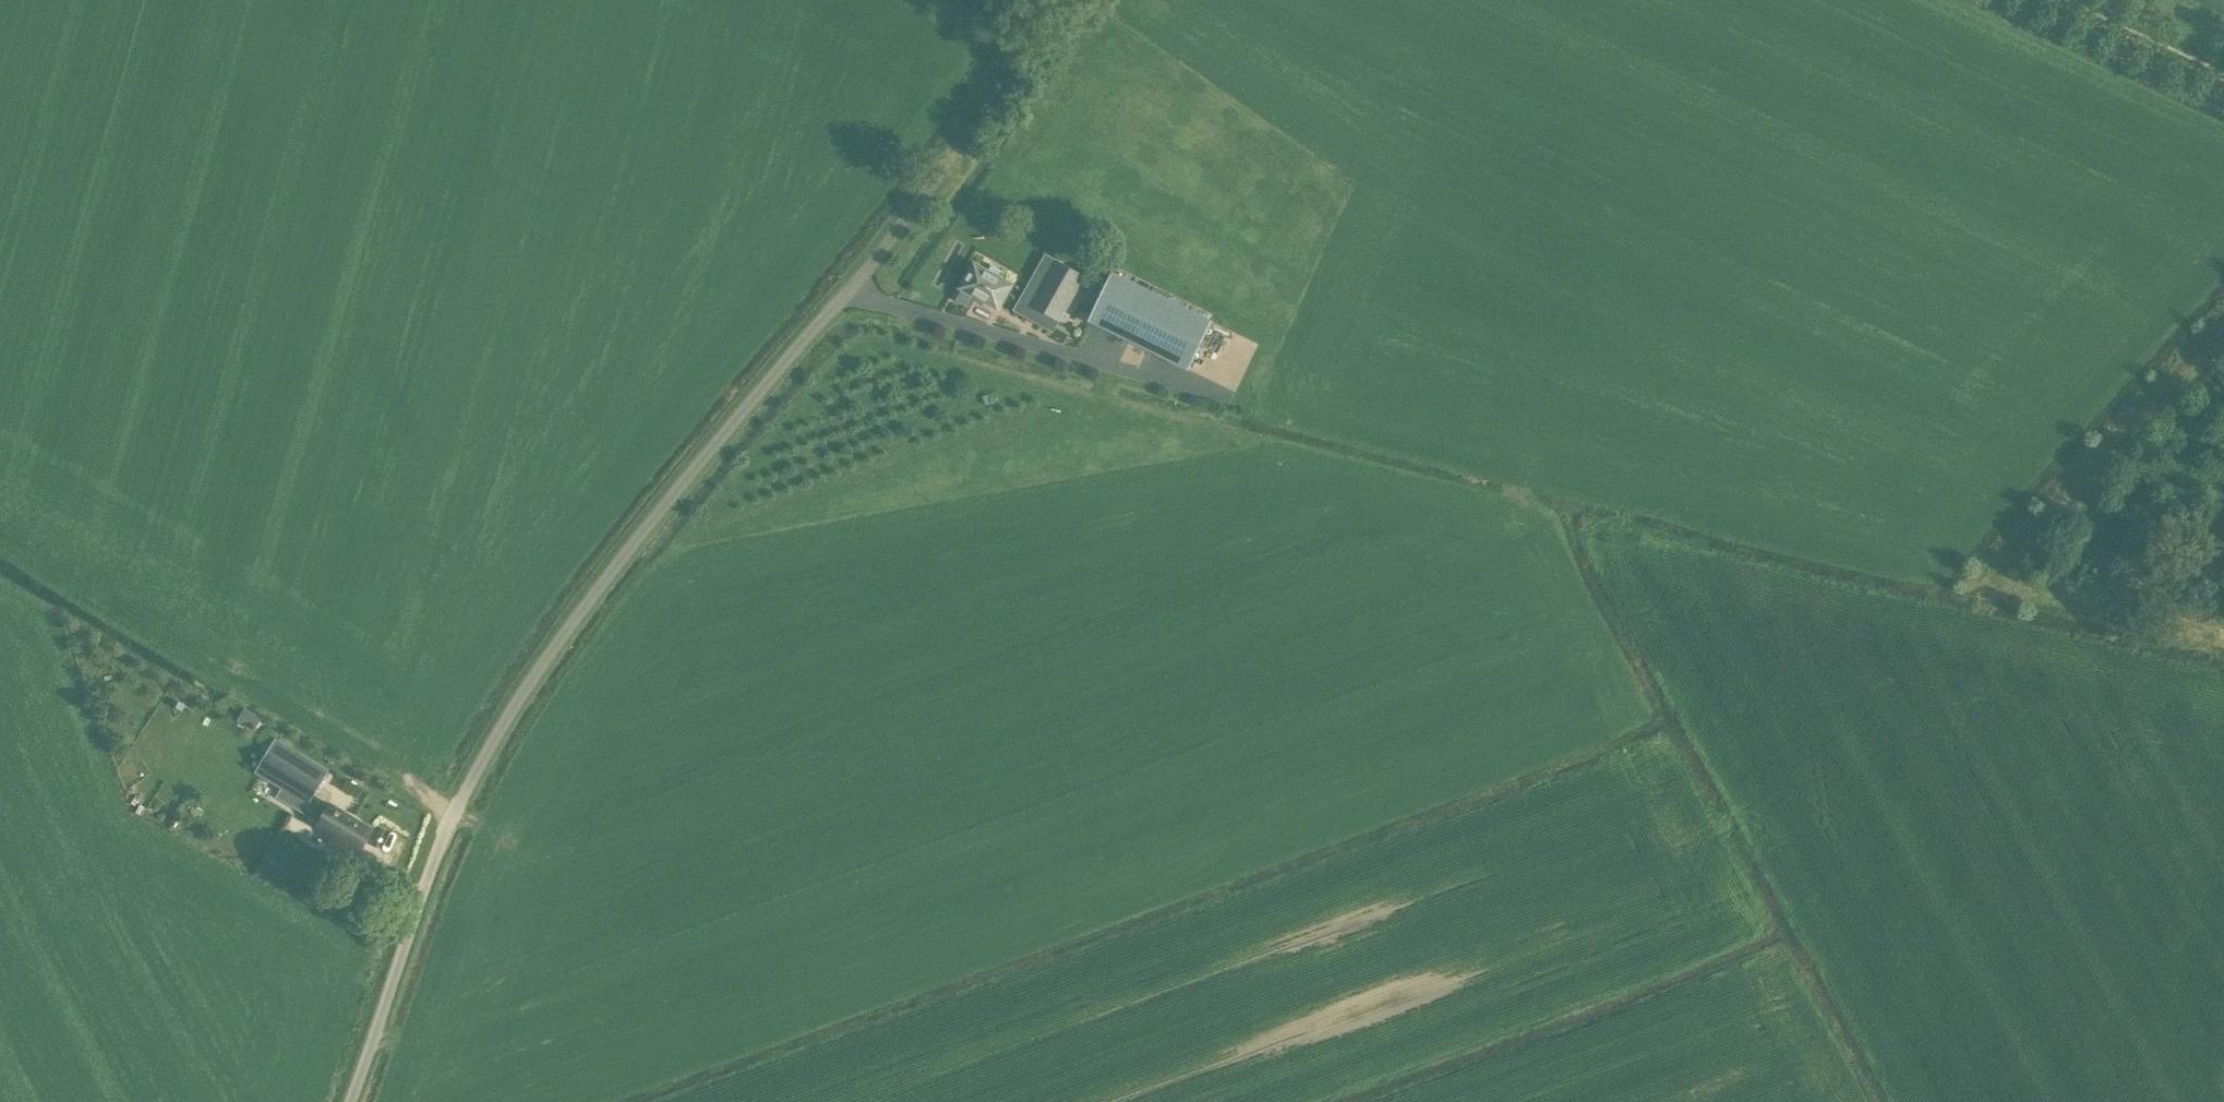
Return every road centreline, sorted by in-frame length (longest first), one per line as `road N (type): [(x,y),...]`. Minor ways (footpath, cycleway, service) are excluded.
road 1 (unclassified): [(349,1101),(420,901),(506,719),(651,523),(938,180),(1058,0)]
road 2 (track): [(2223,78),(2055,0)]

